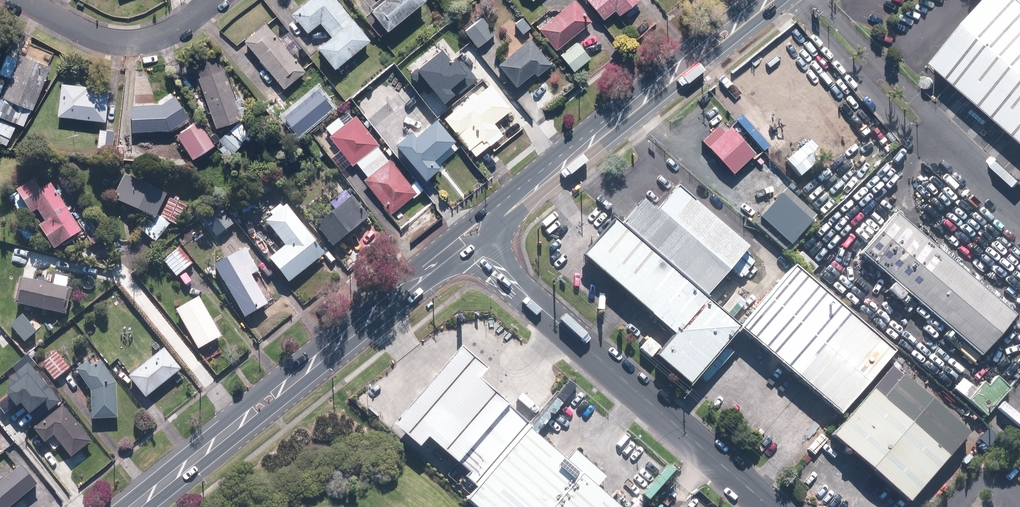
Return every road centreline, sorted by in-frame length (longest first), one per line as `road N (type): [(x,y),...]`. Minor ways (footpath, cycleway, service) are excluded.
road 1 (secondary): [(135,506),(470,243)]
road 2 (secondary): [(470,243),(771,506)]
road 3 (secondary): [(470,243),(765,0)]
road 4 (residential): [(21,0),(83,33),(134,44),(161,38),(217,0)]

